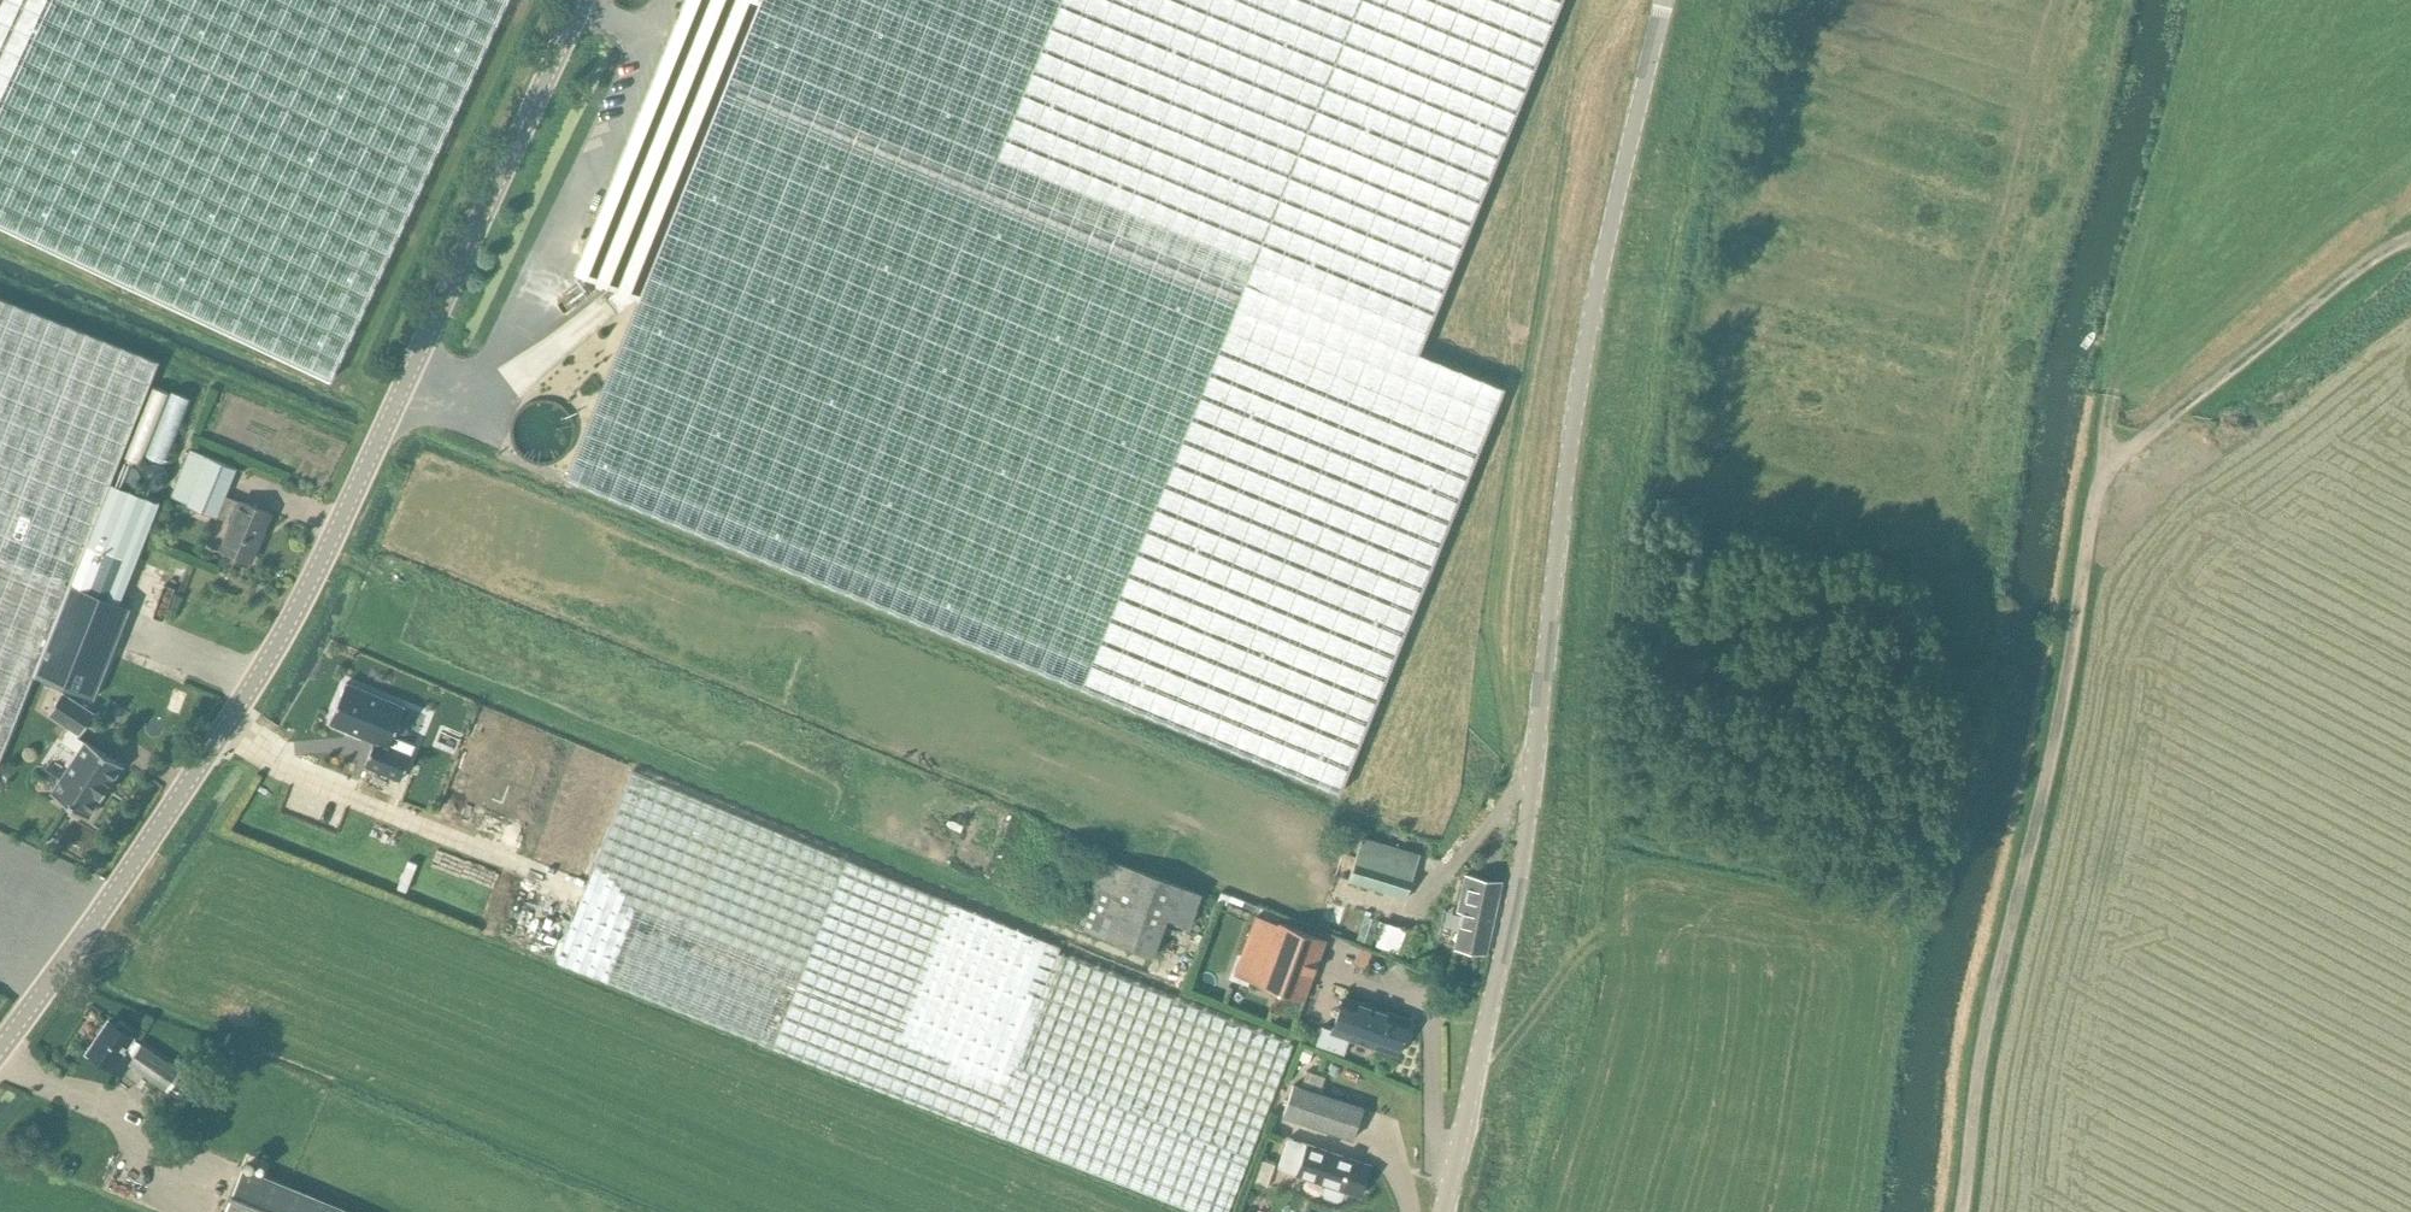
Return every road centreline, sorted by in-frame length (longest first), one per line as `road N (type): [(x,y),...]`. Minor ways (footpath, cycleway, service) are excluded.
road 1 (tertiary): [(1667,0),(1592,334),(1528,854),(1504,984),(1443,1211)]
road 2 (unclassified): [(0,1056),(250,708),(585,0)]

